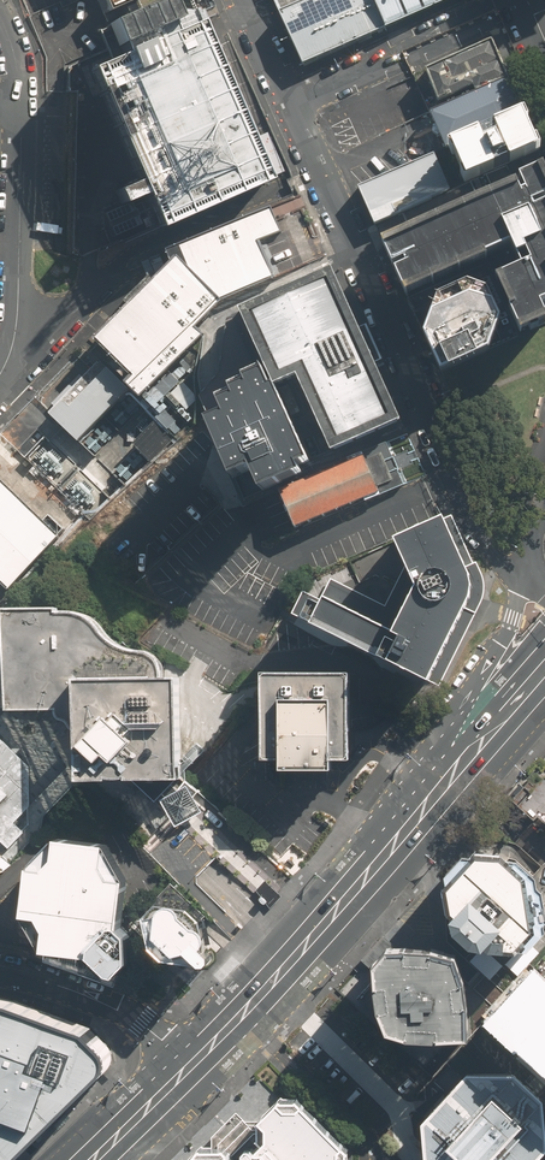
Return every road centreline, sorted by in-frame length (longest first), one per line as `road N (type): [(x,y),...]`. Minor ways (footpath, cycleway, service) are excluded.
road 1 (residential): [(289,103),(476,520)]
road 2 (secondary): [(240,1016),(490,732)]
road 3 (residential): [(0,376),(18,309),(19,114)]
road 4 (residential): [(189,1066),(124,1012),(0,971)]
road 5 (residential): [(381,1159),(240,1016)]
road 6 (secondary): [(490,732),(502,645),(531,565)]
road 7 (unknown): [(395,55),(521,0)]
road 8 (secondary): [(96,1159),(189,1066)]

